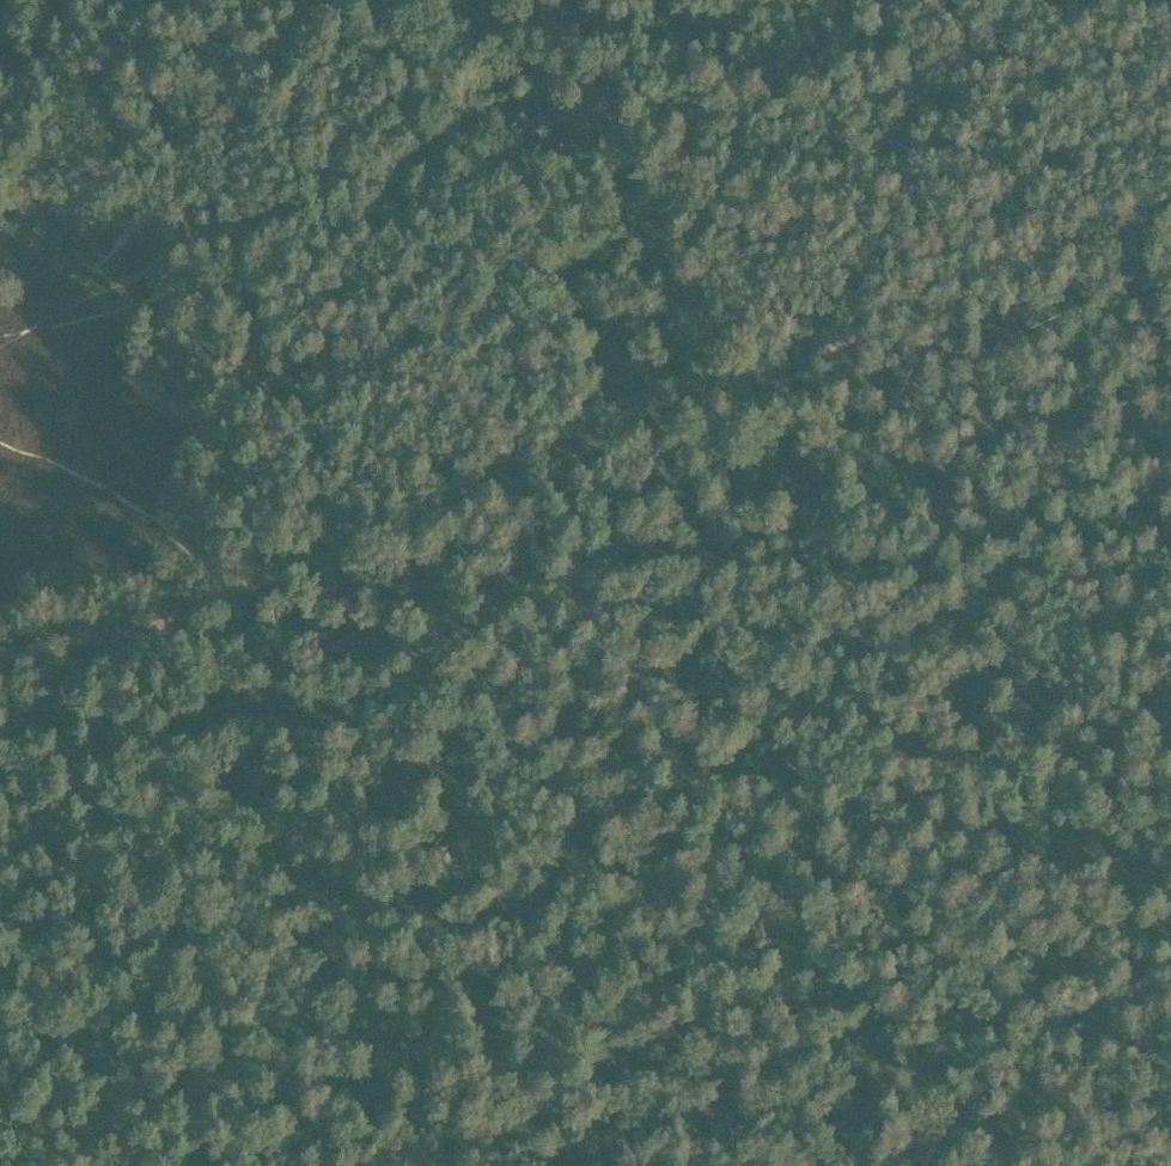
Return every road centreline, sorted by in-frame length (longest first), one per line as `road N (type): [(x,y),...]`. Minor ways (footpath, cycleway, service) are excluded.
road 1 (track): [(227,608),(1170,224)]
road 2 (track): [(889,1165),(649,442)]
road 3 (track): [(0,671),(101,660),(180,637)]
road 4 (track): [(0,140),(46,93),(48,28),(36,0)]

